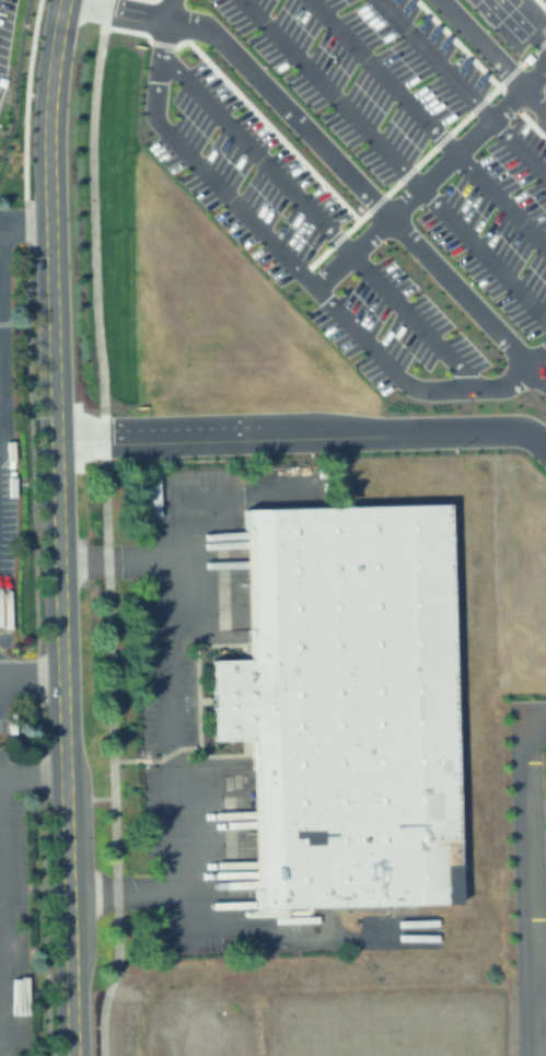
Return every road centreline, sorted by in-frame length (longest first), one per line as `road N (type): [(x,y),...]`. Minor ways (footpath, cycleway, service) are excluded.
road 1 (primary): [(74,1055),(51,223)]
road 2 (primary): [(51,223),(50,105),(65,0)]

